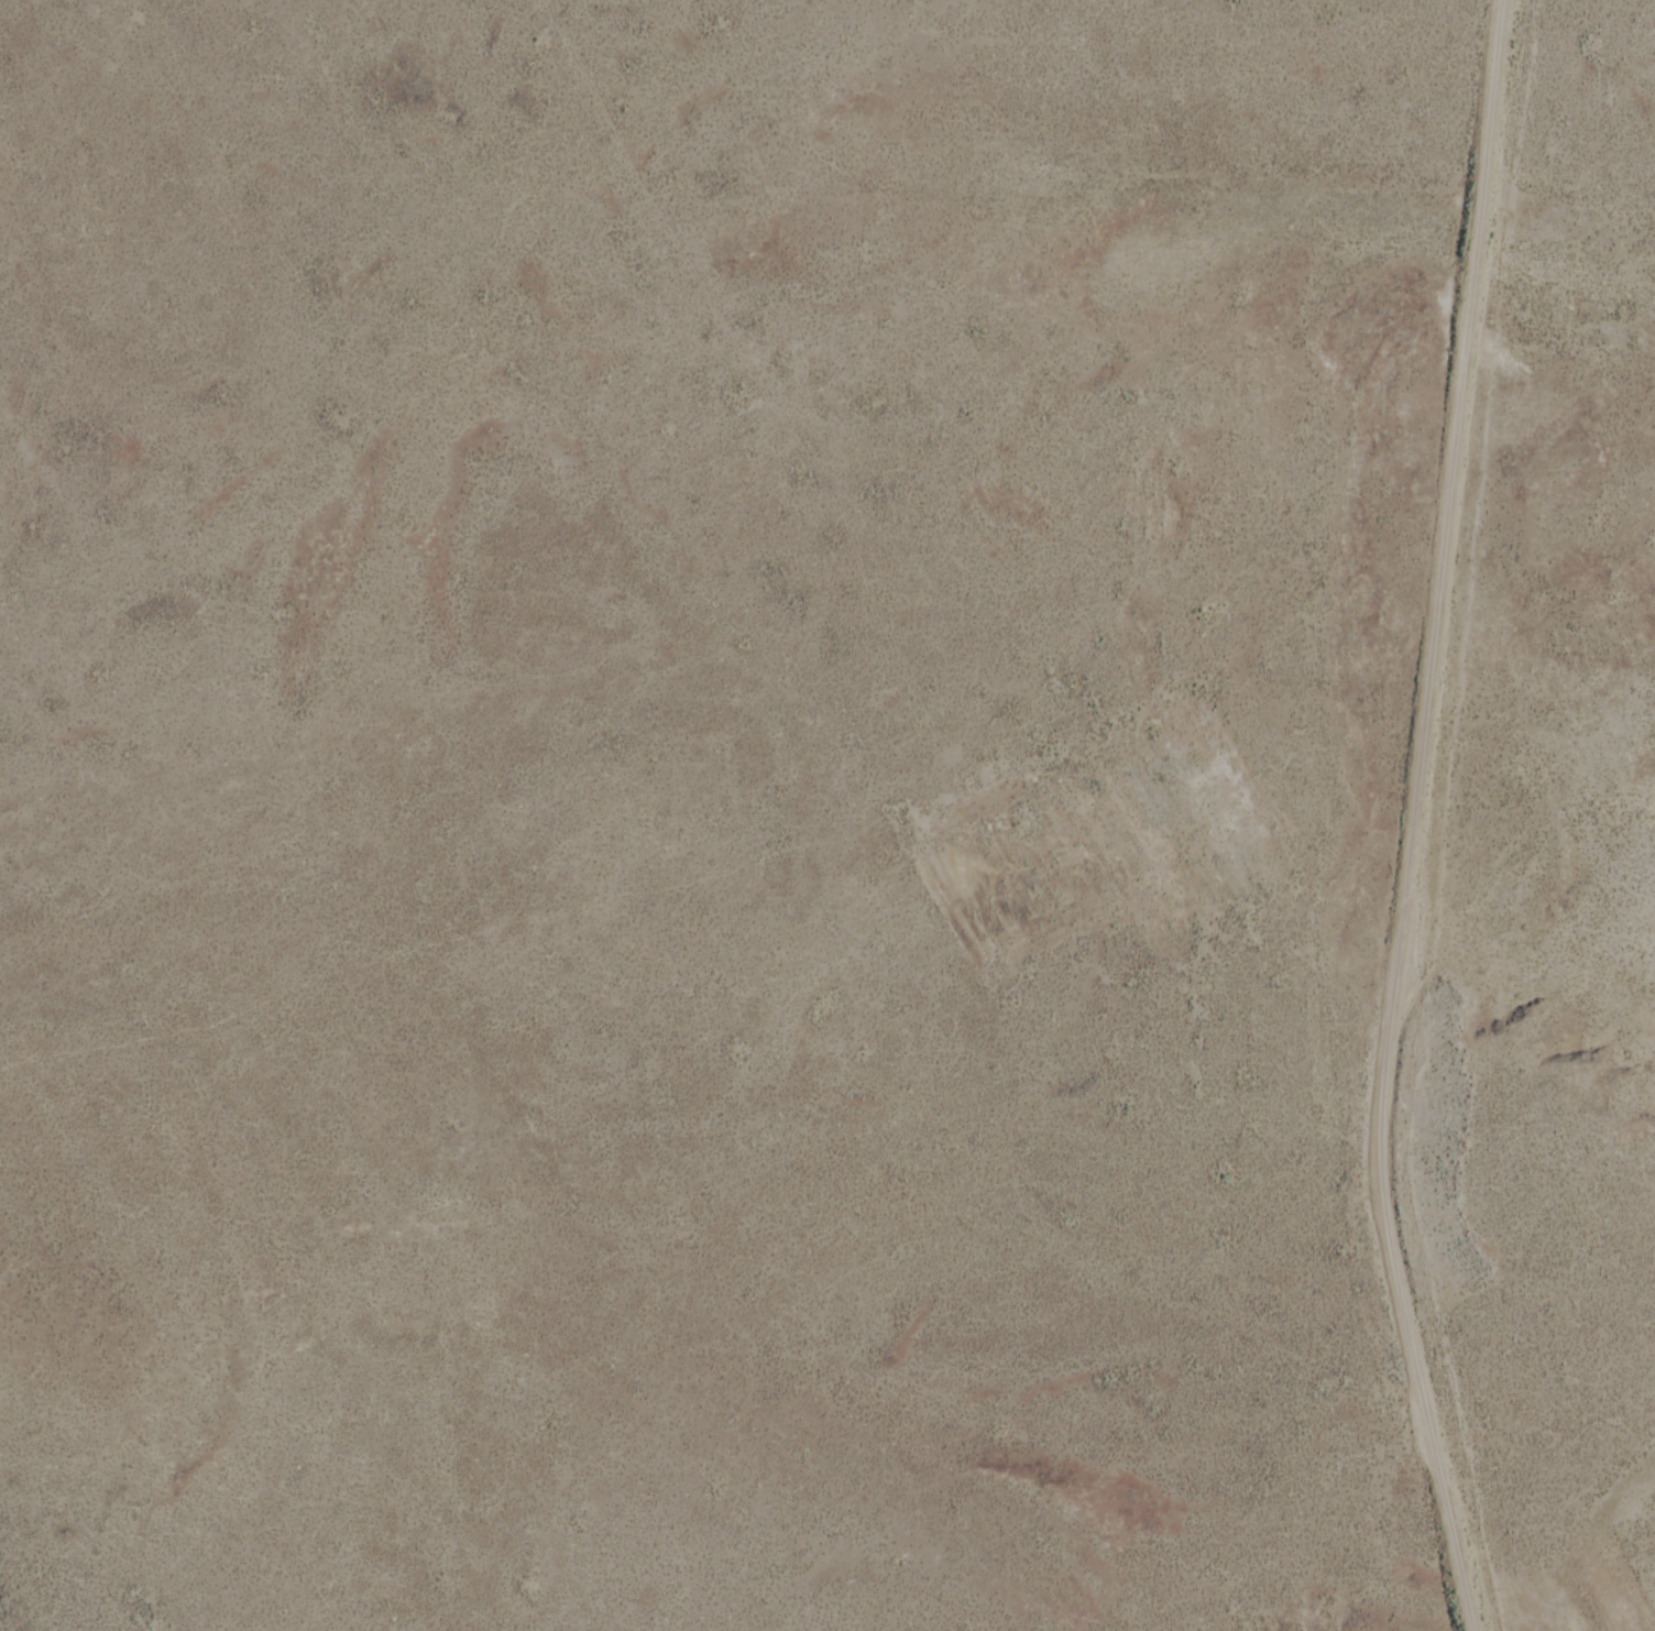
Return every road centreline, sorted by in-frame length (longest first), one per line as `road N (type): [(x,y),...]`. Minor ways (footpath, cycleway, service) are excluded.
road 1 (residential): [(1471,1630),(1390,1239),(1382,1108),(1500,0)]

